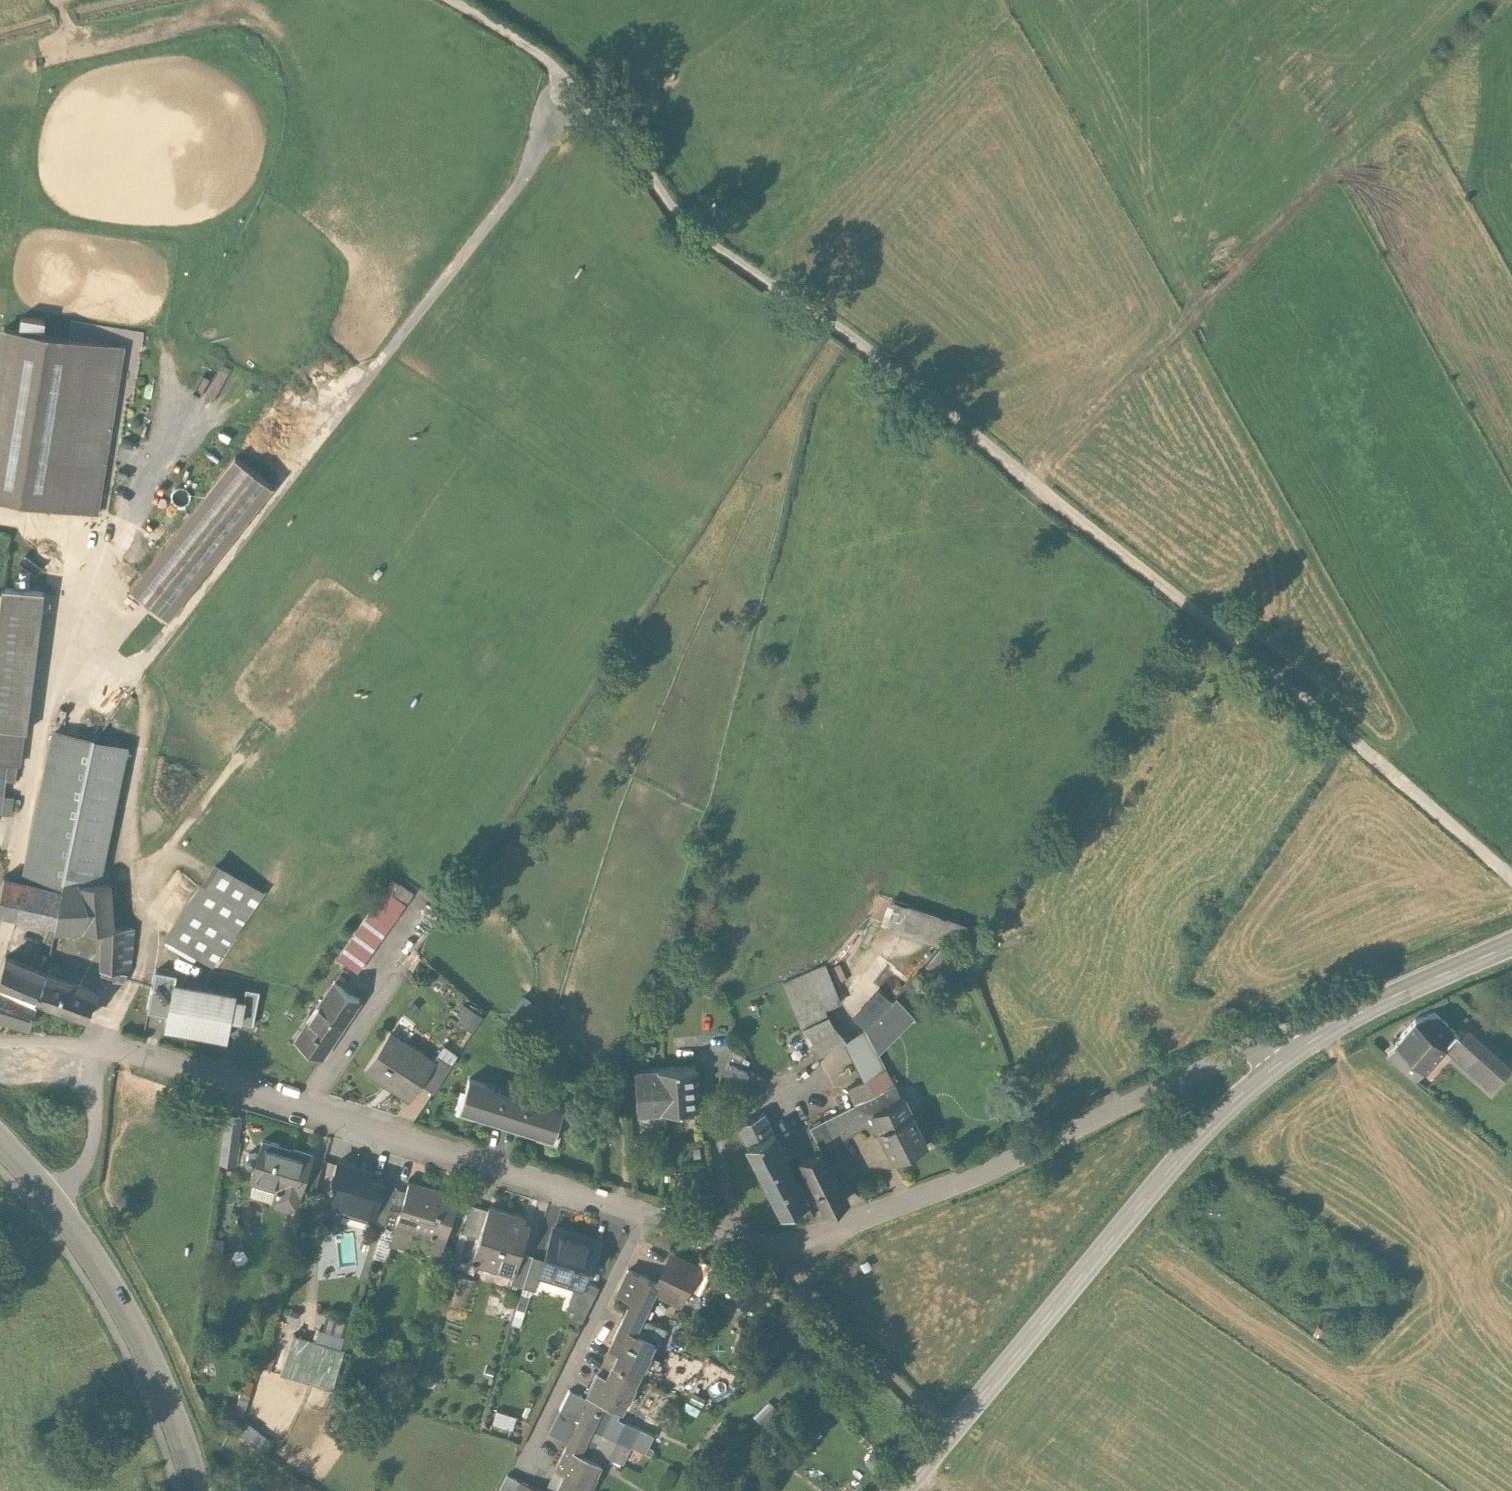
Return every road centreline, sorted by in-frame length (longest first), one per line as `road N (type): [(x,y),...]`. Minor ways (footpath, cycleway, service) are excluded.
road 1 (track): [(450,0),(588,96),(623,130),(657,196),(694,231),(1034,482),(1511,879)]
road 2 (residential): [(646,1216),(736,1244),(791,1243),(868,1218),(1258,1046),(1303,1047)]
road 3 (track): [(1034,482),(1504,0)]
road 4 (tertiary): [(1303,1047),(1218,1116),(902,1490)]
road 5 (residential): [(99,1050),(646,1216)]
road 6 (secondary): [(50,1199),(111,1288),(171,1405),(200,1490)]
road 7 (residential): [(646,1216),(527,1467)]
road 8 (tertiary): [(1511,945),(1381,1002),(1303,1047)]
road 9 (residential): [(99,1050),(90,1157),(50,1199)]

